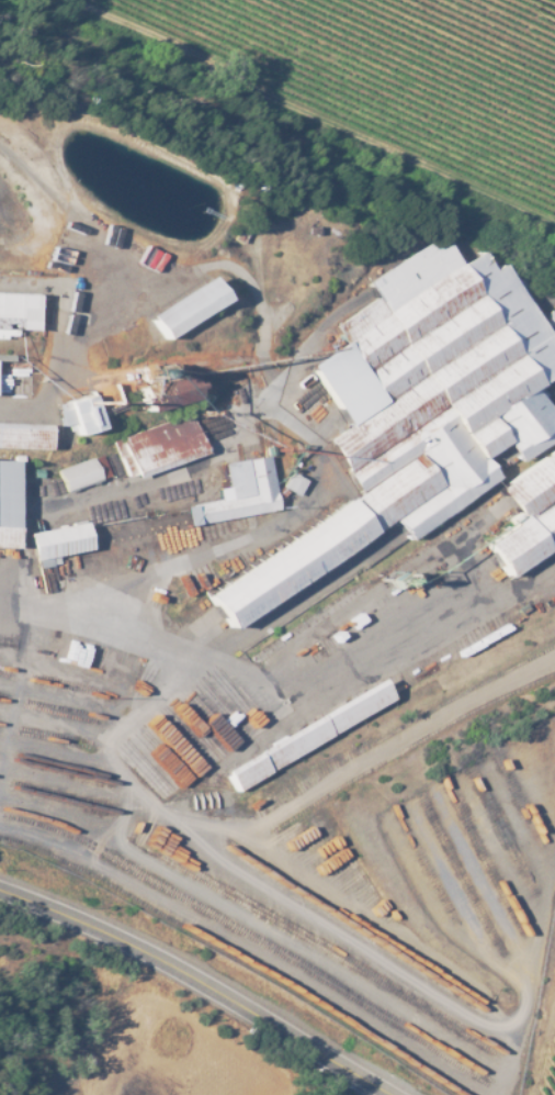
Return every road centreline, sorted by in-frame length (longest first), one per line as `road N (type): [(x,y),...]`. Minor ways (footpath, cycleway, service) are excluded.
road 1 (tertiary): [(400,1094),(150,949),(0,894)]

